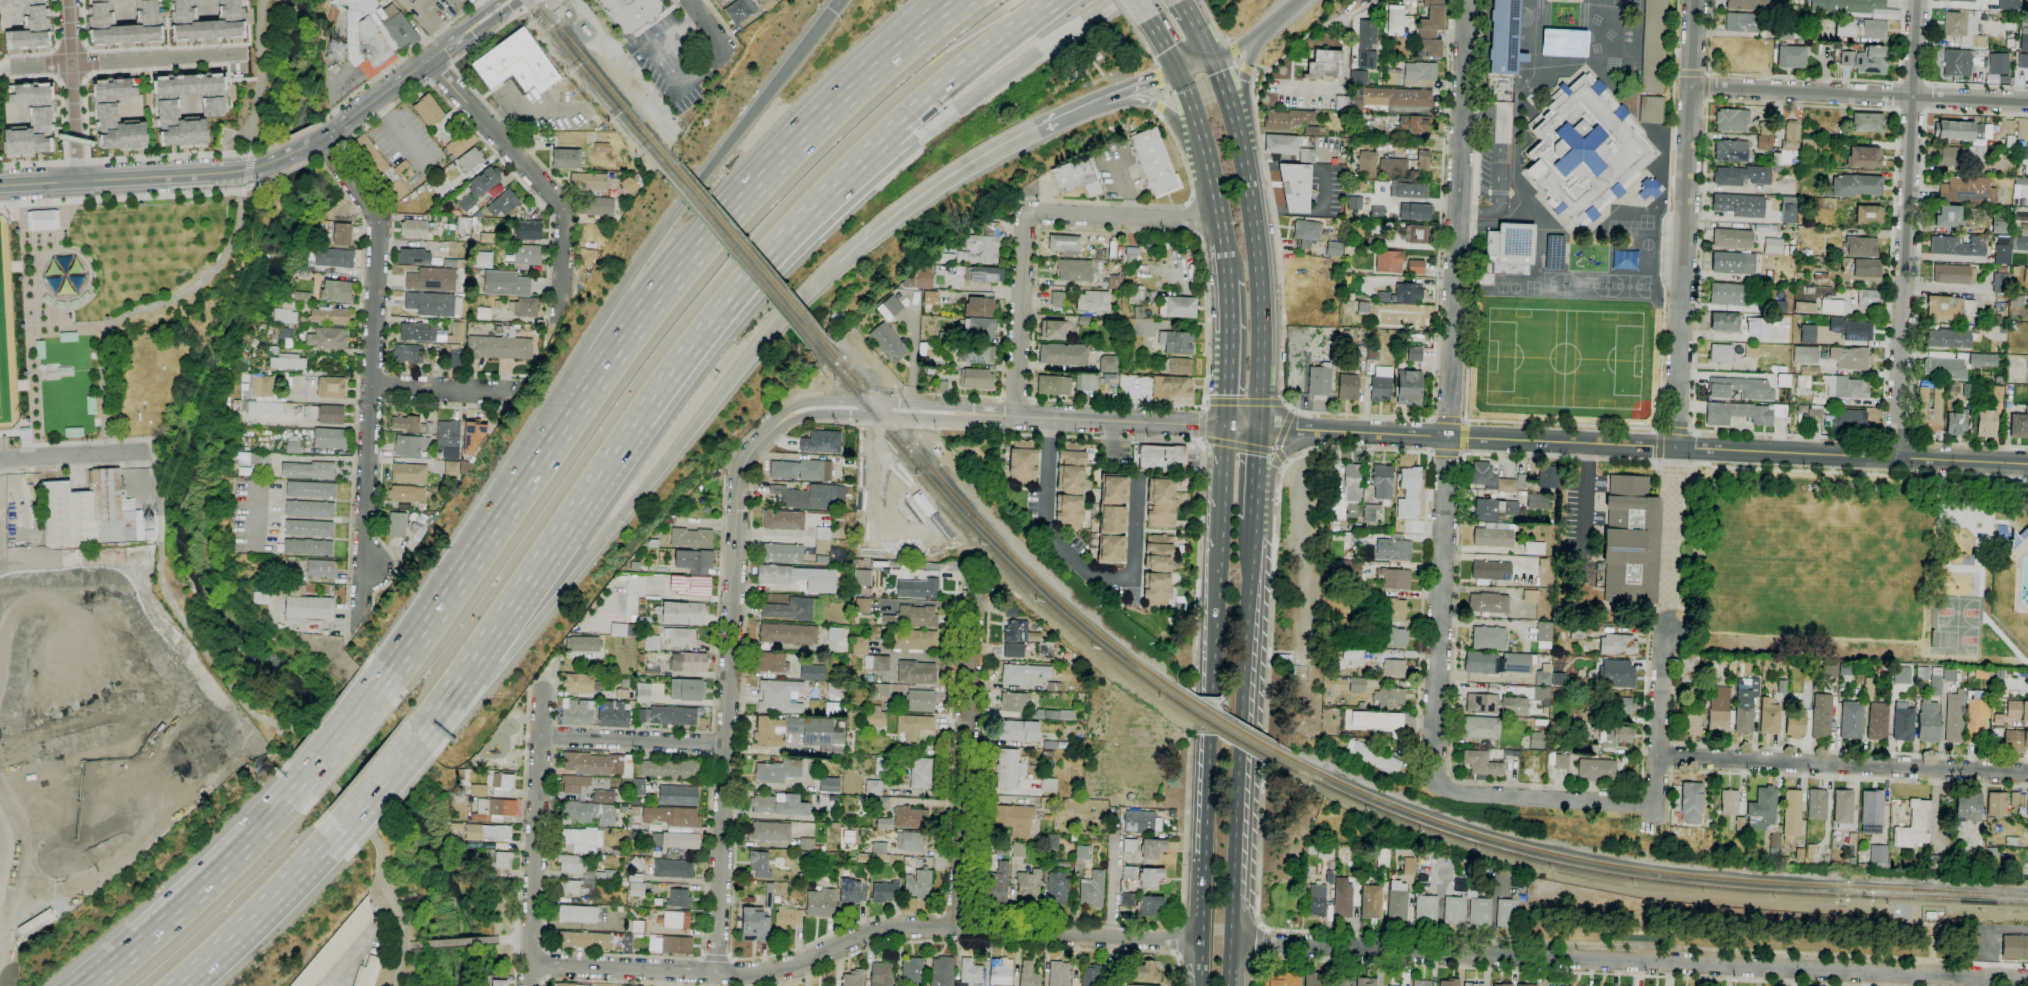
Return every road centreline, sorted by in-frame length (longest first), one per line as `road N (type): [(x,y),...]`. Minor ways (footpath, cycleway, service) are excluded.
road 1 (secondary): [(2027,465),(1229,426)]
road 2 (residential): [(2027,980),(1237,942)]
road 3 (residential): [(1467,0),(1432,768),(1439,784)]
road 4 (residential): [(775,425),(745,458),(738,482),(715,975)]
road 5 (motorway): [(964,0),(760,183),(584,404)]
road 6 (motorway): [(465,669),(501,664),(766,339),(835,267)]
road 7 (residential): [(318,139),(370,211),(378,247),(359,630)]
road 8 (motorway): [(833,11),(683,204),(580,356),(584,404)]
road 9 (tertiary): [(1229,426),(854,407),(809,408),(775,425)]
road 10 (residential): [(1918,0),(1897,458)]
road 11 (residential): [(1695,0),(1676,447)]
road 12 (residential): [(2027,773),(1657,757)]
road 13 (residential): [(2027,101),(1692,85)]
road 14 (primary): [(1261,428),(1258,252),(1230,102)]
road 15 (motorway): [(835,267),(954,173),(1105,99)]
road 16 (motorway): [(640,419),(731,299),(845,174)]
road 17 (motorway): [(465,669),(640,419)]
road 18 (residential): [(427,60),(557,199),(561,307)]
road 19 (motorway): [(305,783),(239,855),(92,985)]
road 20 (residential): [(542,692),(529,985)]
road 21 (motorway): [(845,174),(1055,0)]
road 22 (motorway): [(537,471),(380,691)]
road 23 (motorway): [(907,148),(1119,0)]
road 24 (primary): [(1208,736),(1198,985)]
road 25 (tertiary): [(247,170),(0,184)]
road 26 (residential): [(954,928),(904,928),(799,965),(715,975)]
road 27 (residential): [(1199,942),(954,928)]
road 28 (residential): [(0,68),(244,53)]
road 29 (tertiary): [(508,0),(314,142)]
road 30 (primary): [(1235,985),(1246,756)]
road 31 (motorway): [(178,985),(340,826)]
road 32 (primary): [(1247,725),(1257,516)]
road 33 (primary): [(1178,71),(1209,164),(1225,274)]
road 34 (residential): [(1024,212),(1015,416)]
road 35 (residential): [(1217,217),(1024,212)]
road 36 (residential): [(715,975),(530,965)]
road 37 (residential): [(725,745),(541,736)]
road 38 (residential): [(77,180),(68,0)]
road 39 (residential): [(1672,627),(1663,654),(1654,805)]
road 40 (residential): [(1654,805),(1478,796)]
road 41 (primary): [(1225,274),(1229,426)]
road 42 (residential): [(372,387),(515,391)]
road 43 (primary): [(1229,426),(1220,566)]
road 44 (residential): [(0,459),(140,452)]
road 45 (primary): [(1220,566),(1213,695)]

